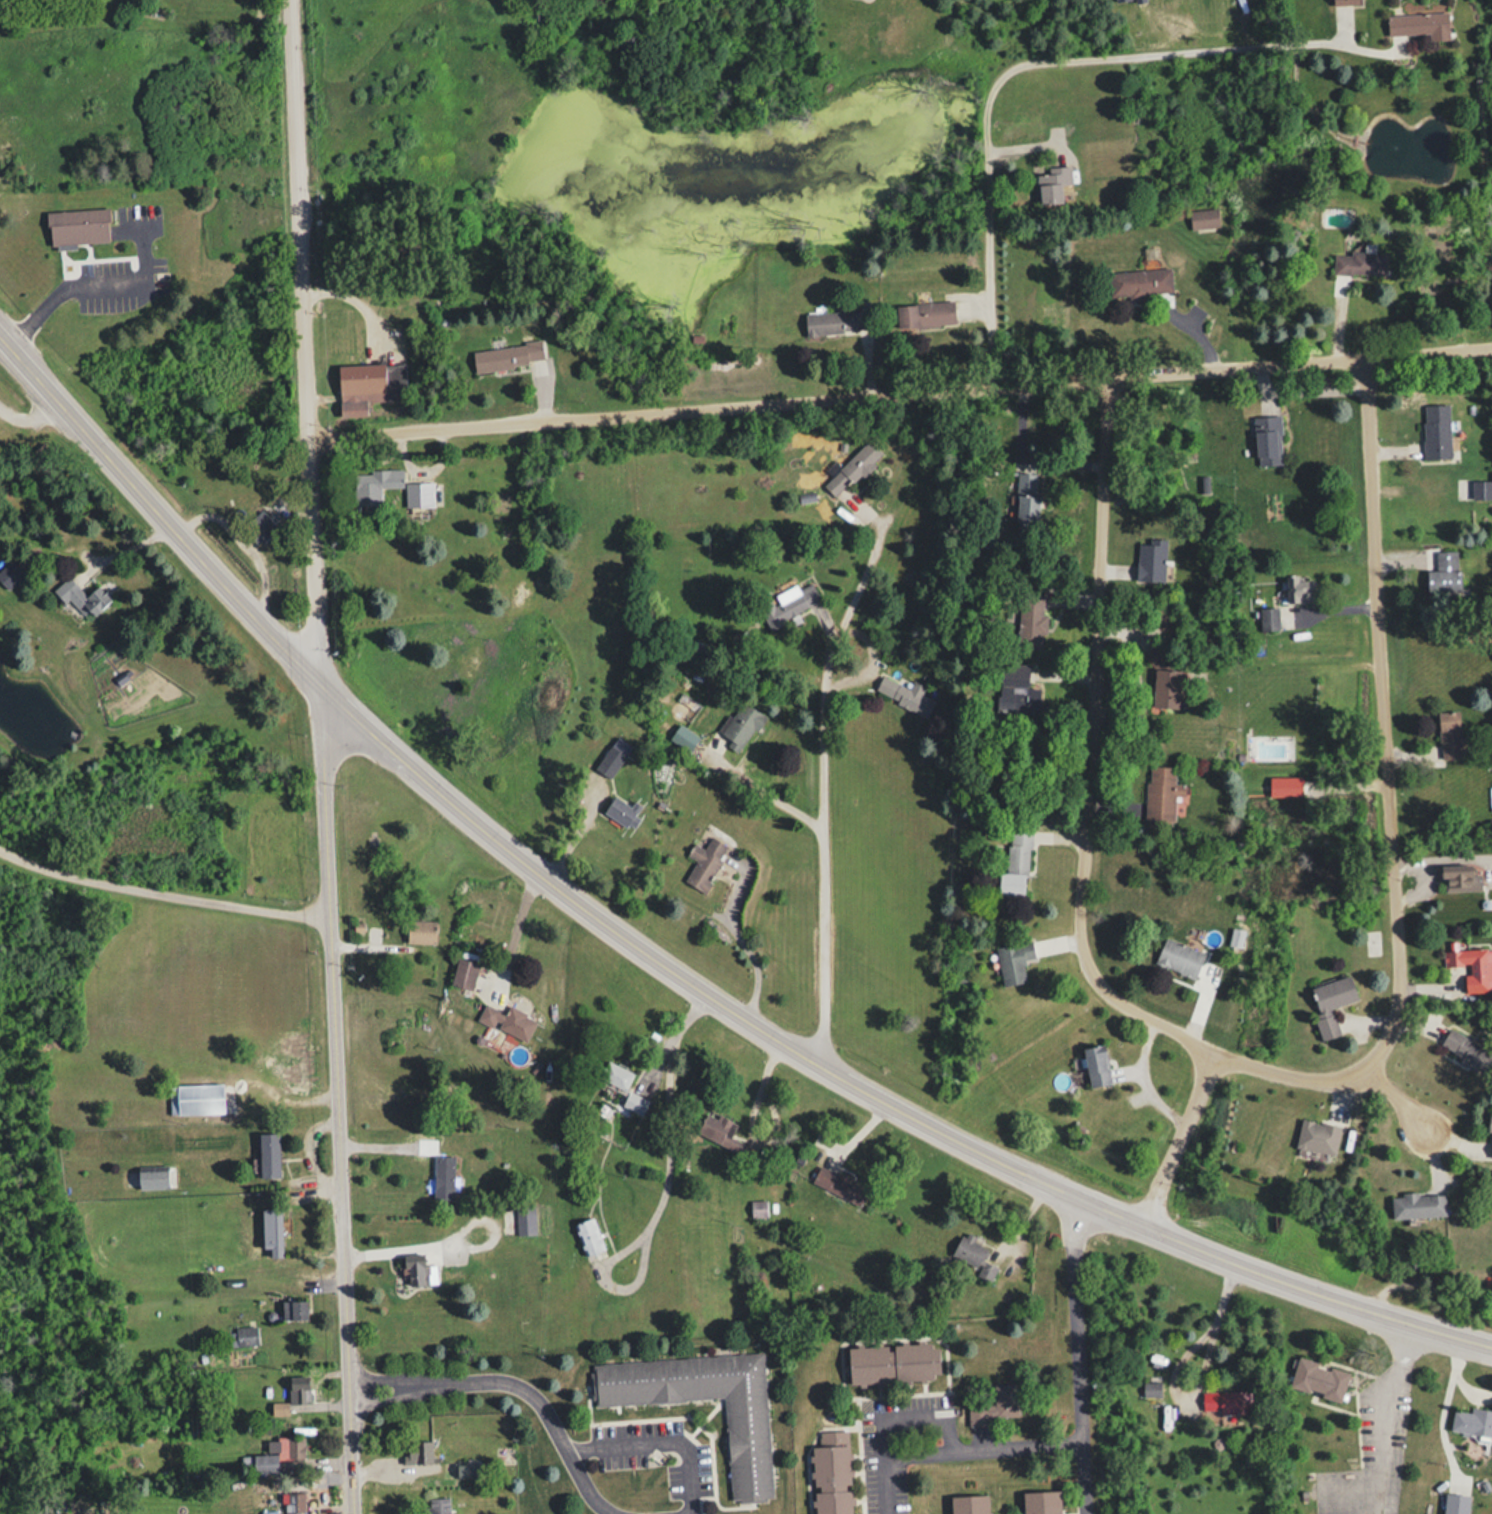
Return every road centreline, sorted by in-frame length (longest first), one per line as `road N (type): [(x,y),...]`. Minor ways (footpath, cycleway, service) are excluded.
road 1 (tertiary): [(1305,1286),(929,1126),(722,1004),(515,852),(320,683),(0,331)]
road 2 (residential): [(308,433),(1491,342)]
road 3 (residential): [(1211,1047),(1276,1071),(1341,1074),(1393,1034),(1401,1011),(1368,352)]
road 4 (residential): [(354,1513),(320,683)]
road 5 (residential): [(1211,1047),(1103,994),(1079,943),(1101,647),(1106,372)]
road 6 (residential): [(320,683),(293,0)]
road 7 (residential): [(1324,42),(1033,61),(989,85),(988,380)]
road 8 (residential): [(822,1064),(823,643)]
road 9 (residential): [(351,1386),(514,1383),(541,1405),(601,1504),(620,1513)]
road 10 (residential): [(1089,1513),(1079,1195)]
road 11 (residential): [(1084,1438),(883,1458)]
road 12 (tertiary): [(1491,1343),(1305,1286)]
road 13 (residential): [(1149,1226),(1211,1047)]
road 14 (residential): [(566,1449),(666,1440),(695,1472),(700,1513)]

